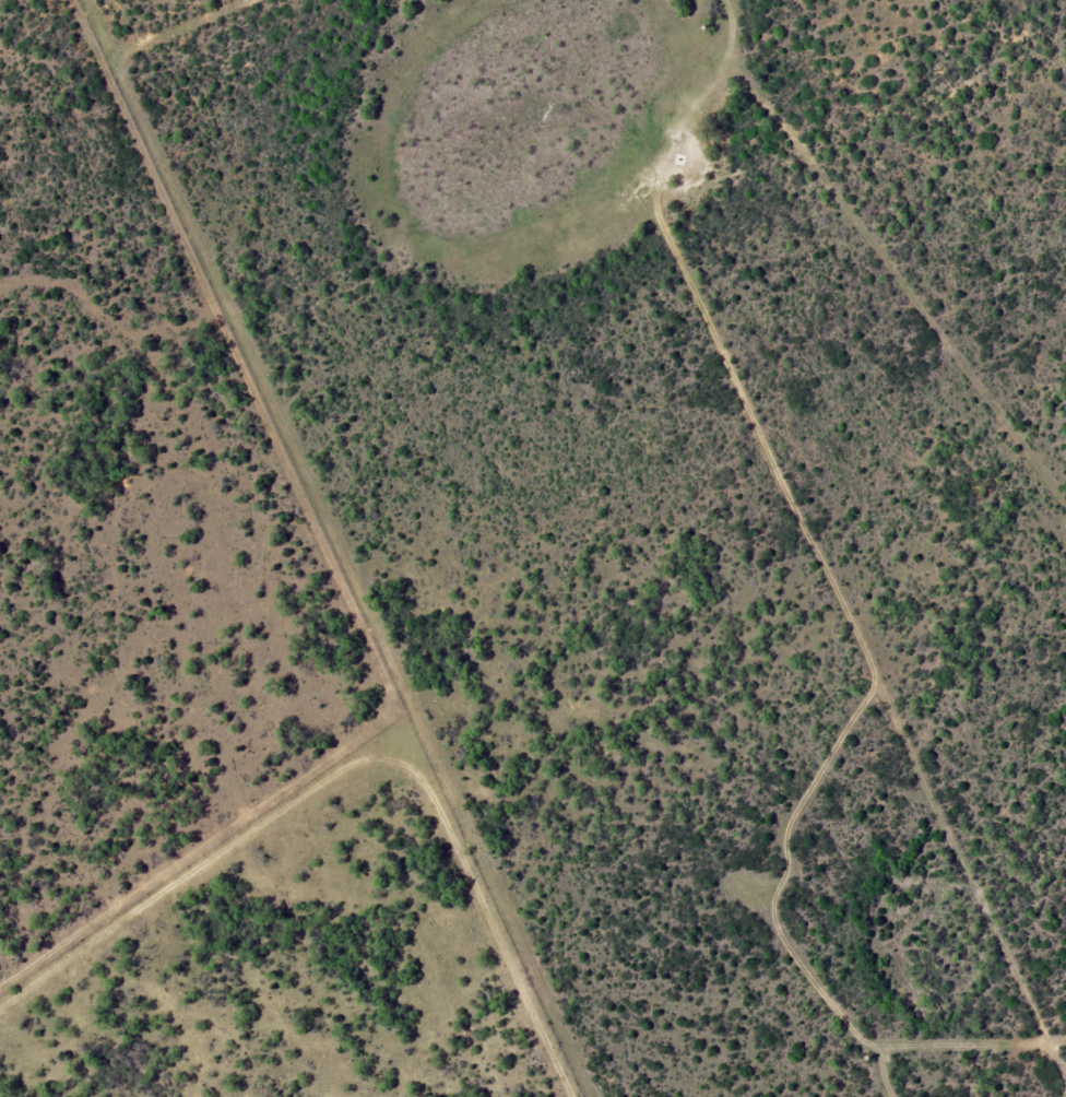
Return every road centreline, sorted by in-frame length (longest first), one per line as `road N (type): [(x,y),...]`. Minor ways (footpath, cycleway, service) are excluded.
road 1 (residential): [(0,1069),(358,822),(433,800),(501,890),(581,1096)]

